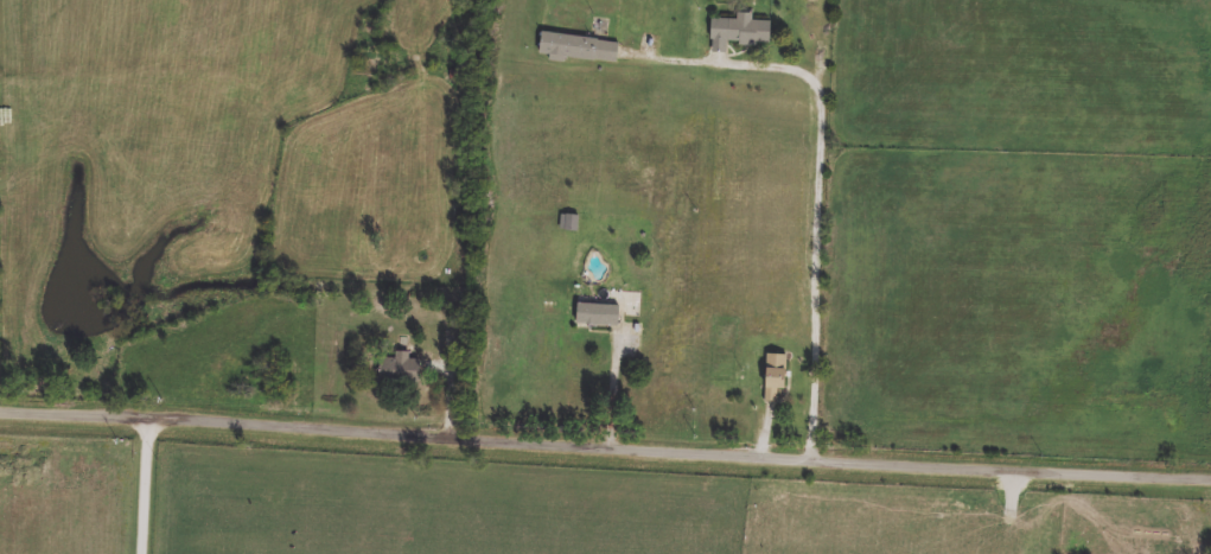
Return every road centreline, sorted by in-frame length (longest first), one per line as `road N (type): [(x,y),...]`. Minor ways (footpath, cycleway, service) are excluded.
road 1 (residential): [(1210,481),(153,415),(0,413)]
road 2 (residential): [(815,459),(827,128),(821,82),(783,61),(627,53)]
road 3 (residential): [(148,553),(153,415)]

